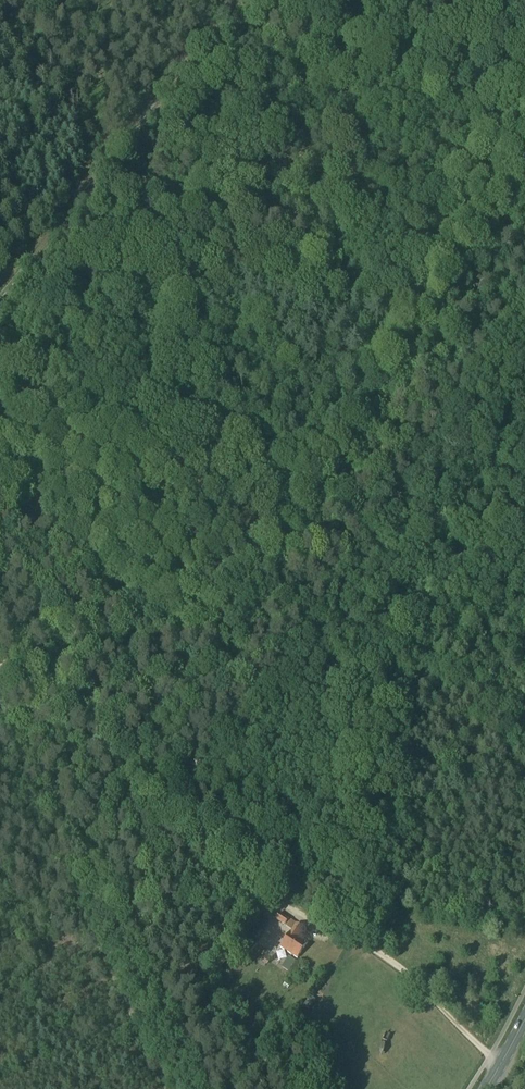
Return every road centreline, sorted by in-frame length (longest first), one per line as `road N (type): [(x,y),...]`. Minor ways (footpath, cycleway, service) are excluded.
road 1 (track): [(0,668),(247,878),(385,956),(500,1066)]
road 2 (track): [(0,297),(234,0)]
road 3 (track): [(165,1088),(67,879),(128,772)]

